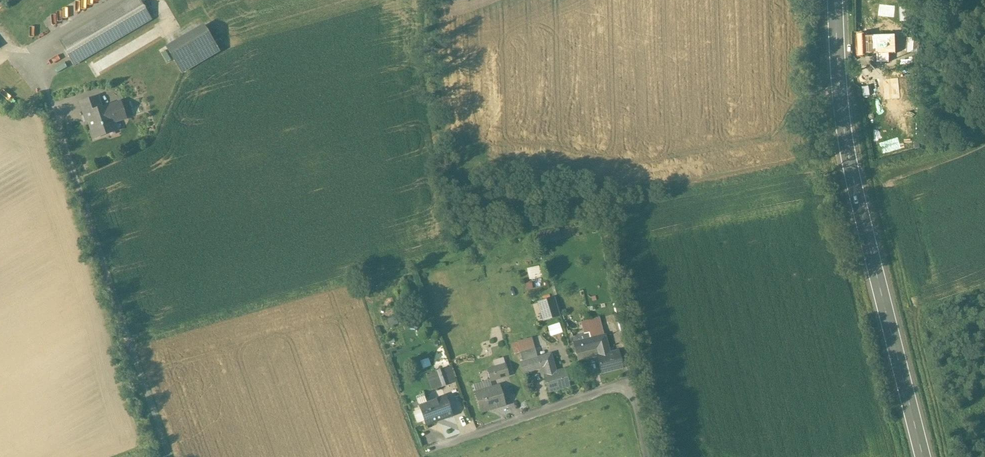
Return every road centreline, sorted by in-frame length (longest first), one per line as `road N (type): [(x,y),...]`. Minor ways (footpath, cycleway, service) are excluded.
road 1 (primary): [(923,456),(848,153),(835,0)]

